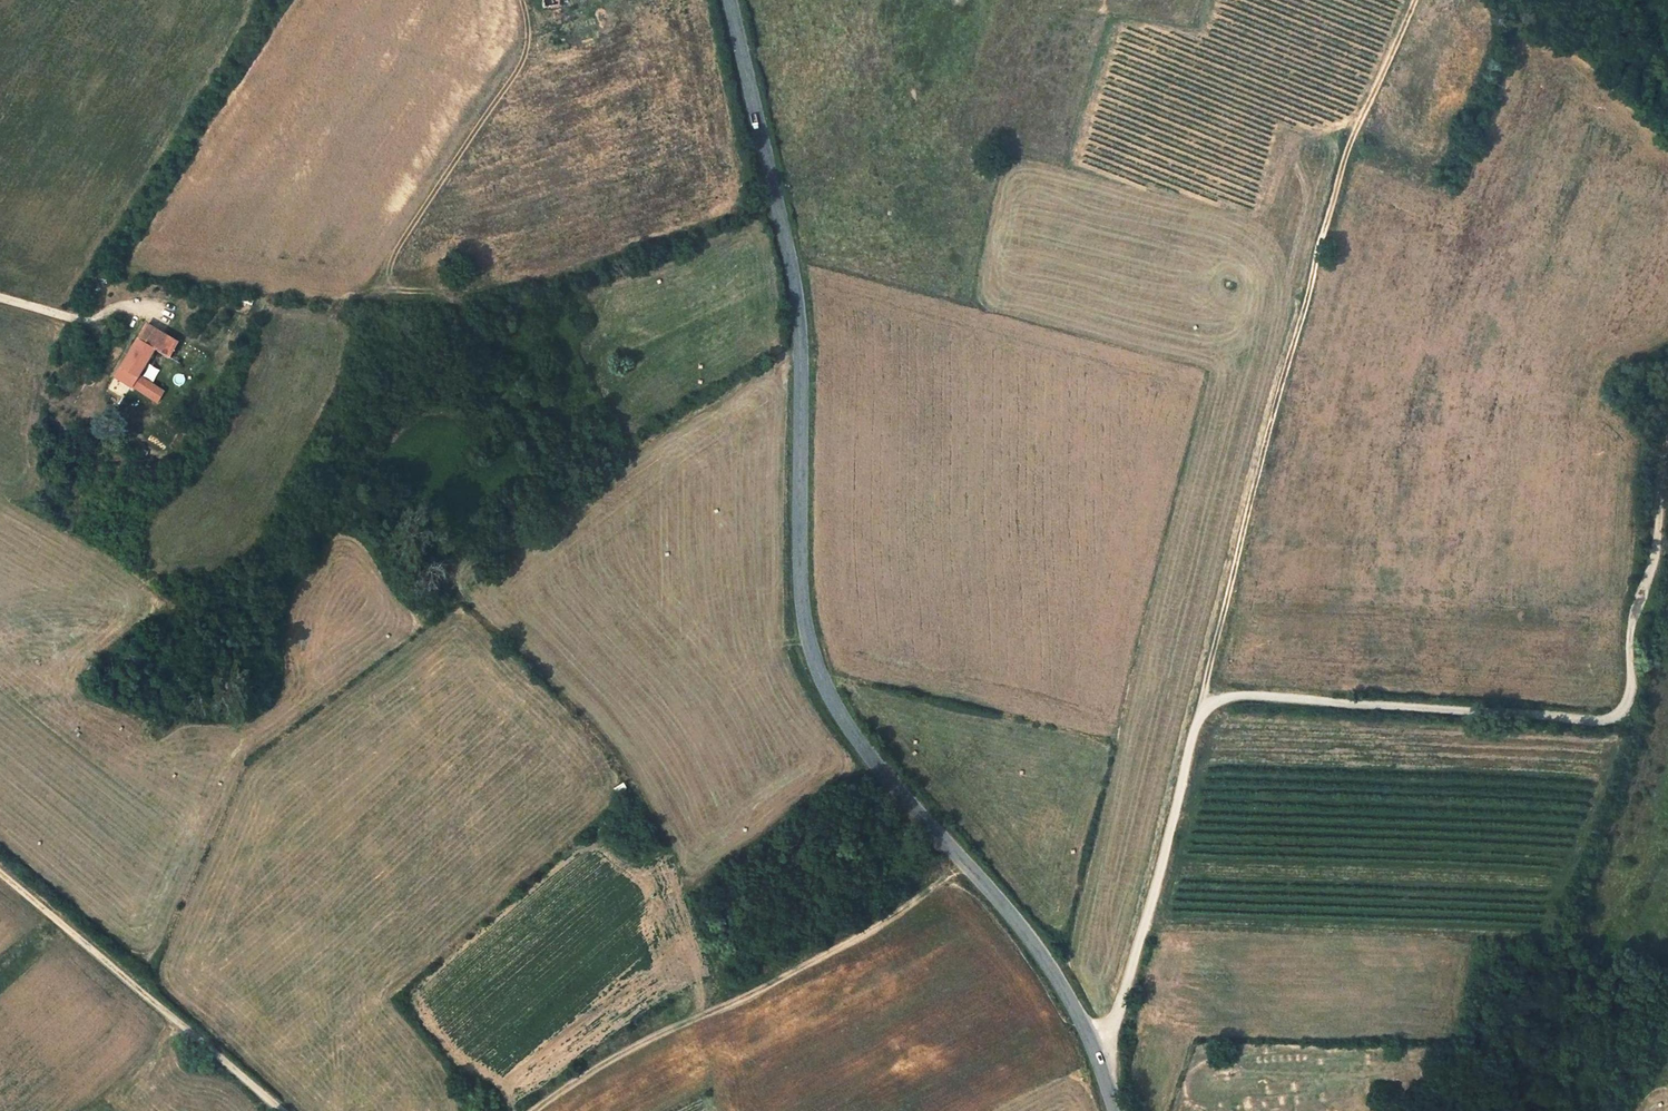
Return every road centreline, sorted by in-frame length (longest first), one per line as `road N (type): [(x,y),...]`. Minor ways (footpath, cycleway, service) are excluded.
road 1 (tertiary): [(733,0),(805,320),(806,620),(821,689),(859,753),(973,873),(1060,981),(1121,1110)]
road 2 (track): [(1667,456),(1653,572),(1633,616),(1635,688),(1615,718),(1201,701),(1105,1072)]
road 3 (track): [(281,1110),(0,878)]
road 4 (track): [(1201,701),(1245,522)]

